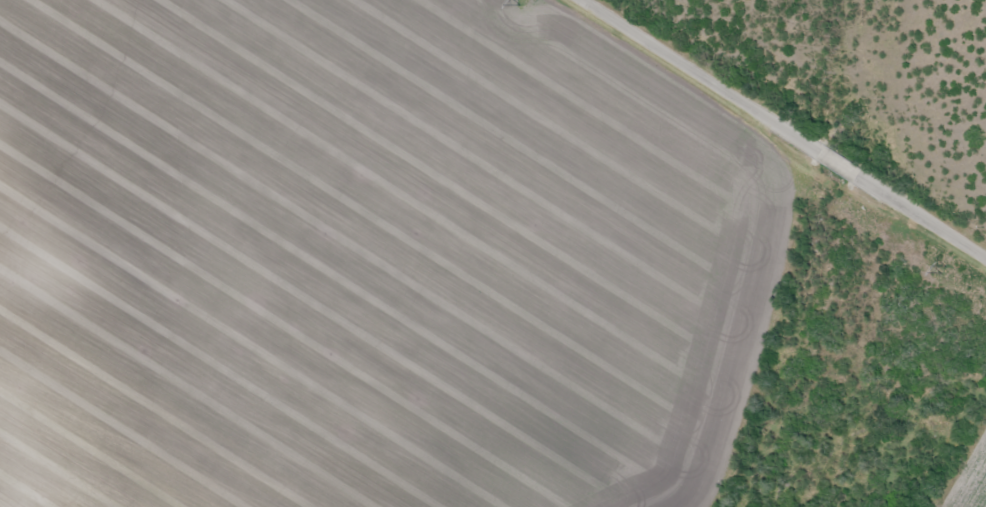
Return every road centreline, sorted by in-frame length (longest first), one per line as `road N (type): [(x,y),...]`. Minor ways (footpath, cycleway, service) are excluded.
road 1 (residential): [(985,247),(599,0)]

